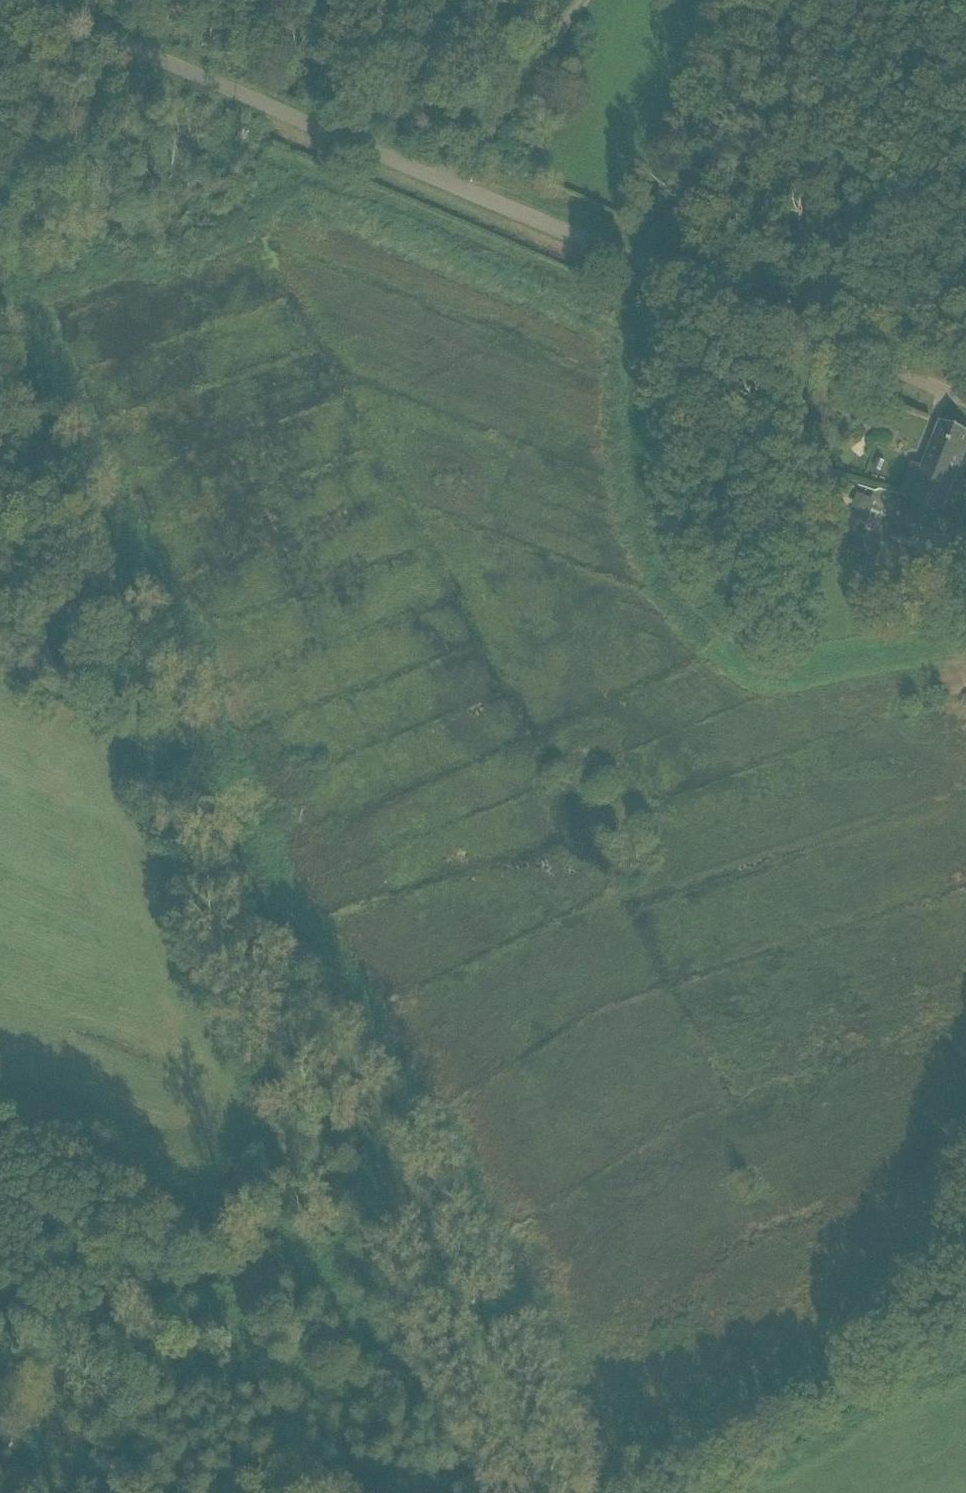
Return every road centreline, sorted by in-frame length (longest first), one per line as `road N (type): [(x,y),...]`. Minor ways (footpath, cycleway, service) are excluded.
road 1 (unclassified): [(965,398),(473,200),(18,0)]

